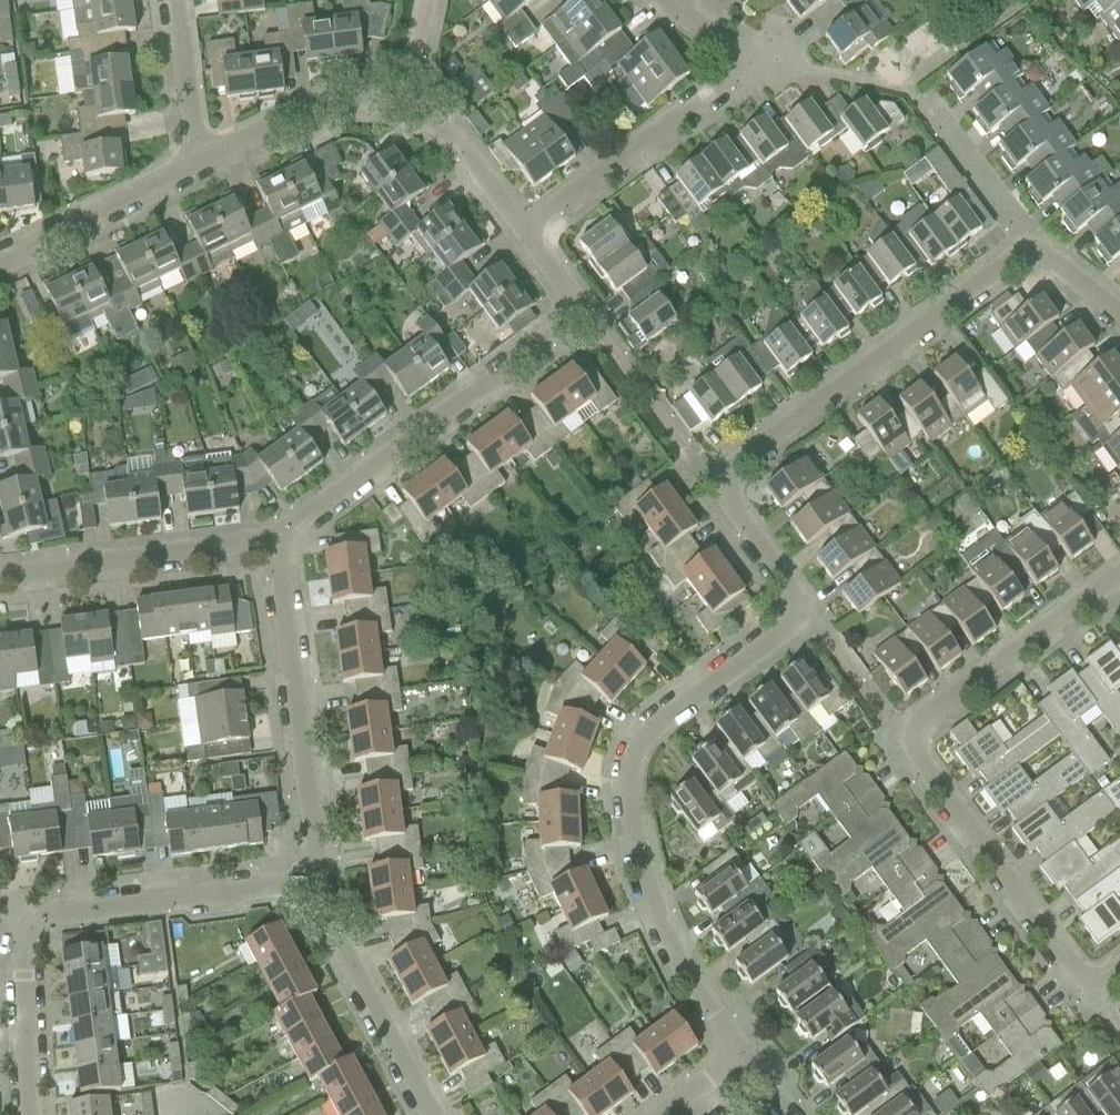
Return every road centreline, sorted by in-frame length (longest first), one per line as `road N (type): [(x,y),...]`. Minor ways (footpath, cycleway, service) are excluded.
road 1 (residential): [(750,1058),(664,925),(634,797),(639,754),(656,733),(796,633),(803,613),(802,596),(729,501),(729,472),(1032,244)]
road 2 (residential): [(1119,967),(1095,980),(1079,977),(919,759),(915,741),(924,723),(1119,578)]
road 3 (residential): [(278,550),(589,323),(517,229)]
road 4 (residential): [(517,229),(449,138),(402,101),(320,107),(194,166)]
road 5 (residential): [(517,229),(724,82),(732,60),(725,47),(661,0)]
road 6 (residential): [(314,885),(278,550)]
road 7 (residential): [(29,937),(45,924),(314,885)]
road 8 (residential): [(0,584),(278,550)]
road 9 (residential): [(432,1114),(331,931),(314,885)]
road 10 (residential): [(194,166),(0,261)]
road 11 (residential): [(1032,244),(924,103)]
road 12 (residential): [(34,1114),(29,937)]
road 13 (residential): [(175,0),(194,166)]

